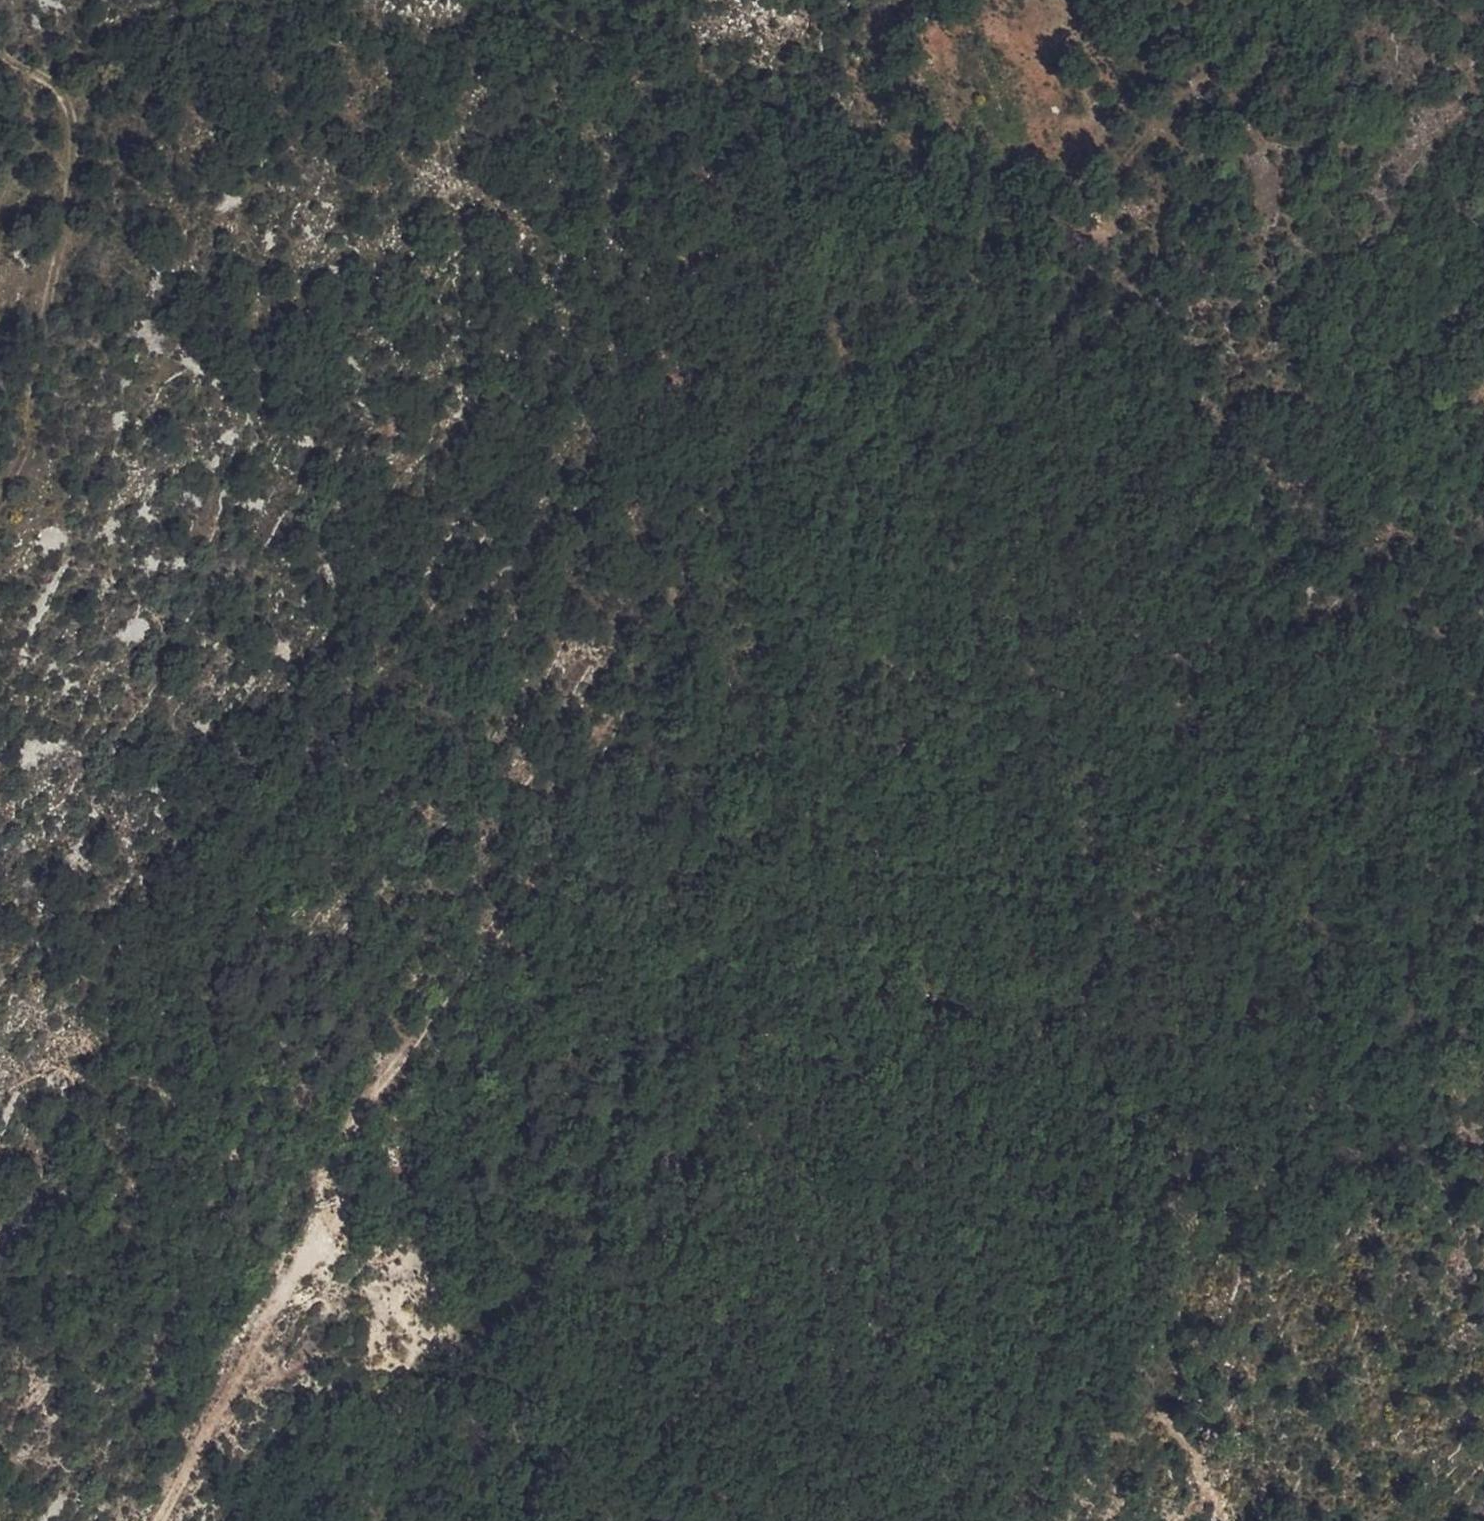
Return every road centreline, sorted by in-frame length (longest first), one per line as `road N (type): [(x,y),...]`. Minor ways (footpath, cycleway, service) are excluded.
road 1 (track): [(0,517),(23,475),(78,120),(59,83),(0,48)]
road 2 (track): [(161,1520),(278,1302),(334,1220)]

